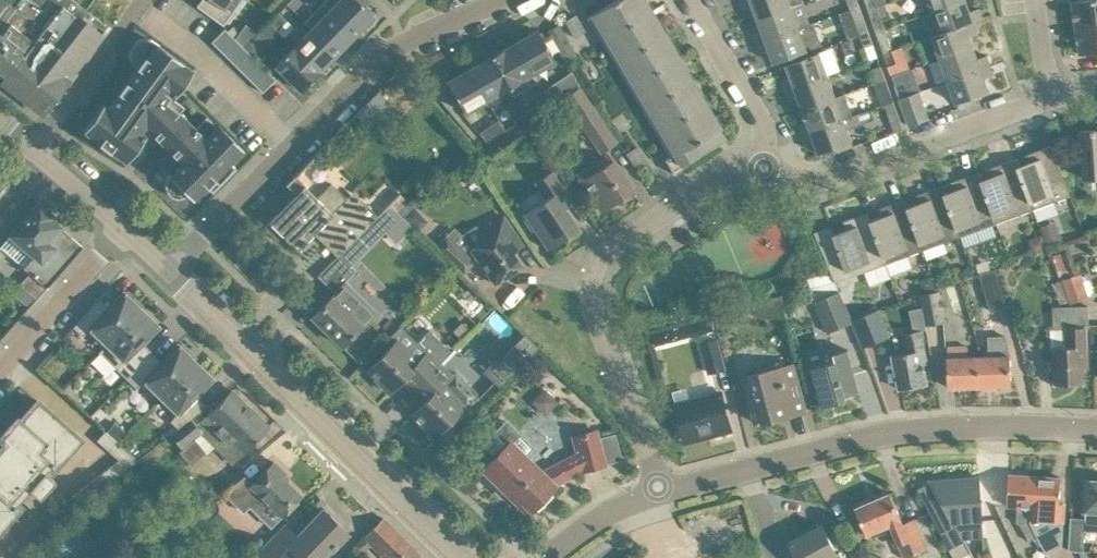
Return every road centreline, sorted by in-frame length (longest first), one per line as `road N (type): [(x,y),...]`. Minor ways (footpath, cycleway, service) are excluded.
road 1 (residential): [(660,491),(597,292),(603,253),(718,166),(763,156),(784,161)]
road 2 (residential): [(660,491),(911,430),(1096,427)]
road 3 (residential): [(172,275),(390,52),(497,0)]
road 4 (tertiary): [(464,557),(172,275)]
road 5 (residential): [(784,161),(872,161),(1047,90)]
road 6 (residential): [(36,156),(143,0)]
road 7 (residential): [(784,161),(691,0)]
road 8 (residential): [(0,368),(119,228)]
road 9 (residential): [(547,557),(591,525),(660,491)]

